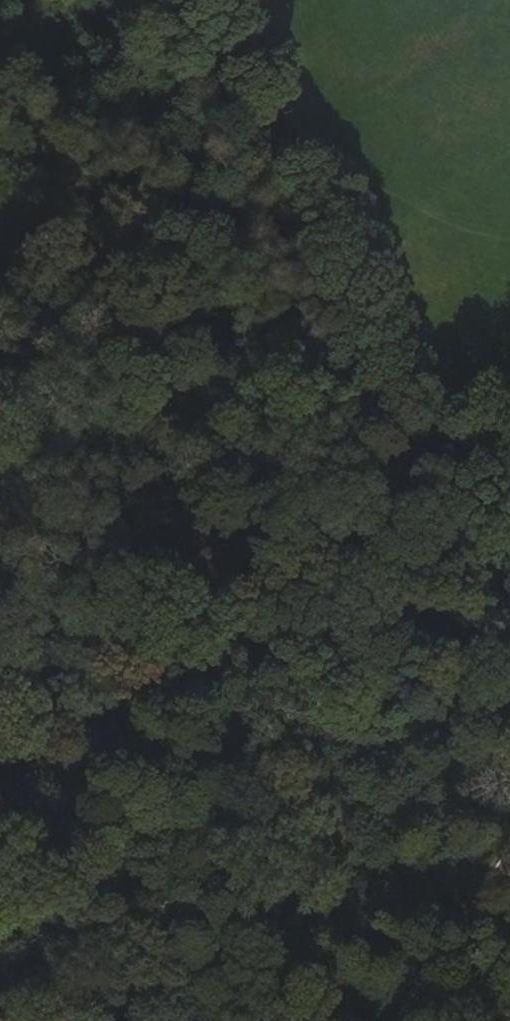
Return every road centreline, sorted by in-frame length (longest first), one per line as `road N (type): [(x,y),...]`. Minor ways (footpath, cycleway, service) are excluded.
road 1 (track): [(509,676),(437,546),(229,0)]
road 2 (track): [(509,510),(0,753)]
road 3 (unclassified): [(405,1020),(509,859)]

